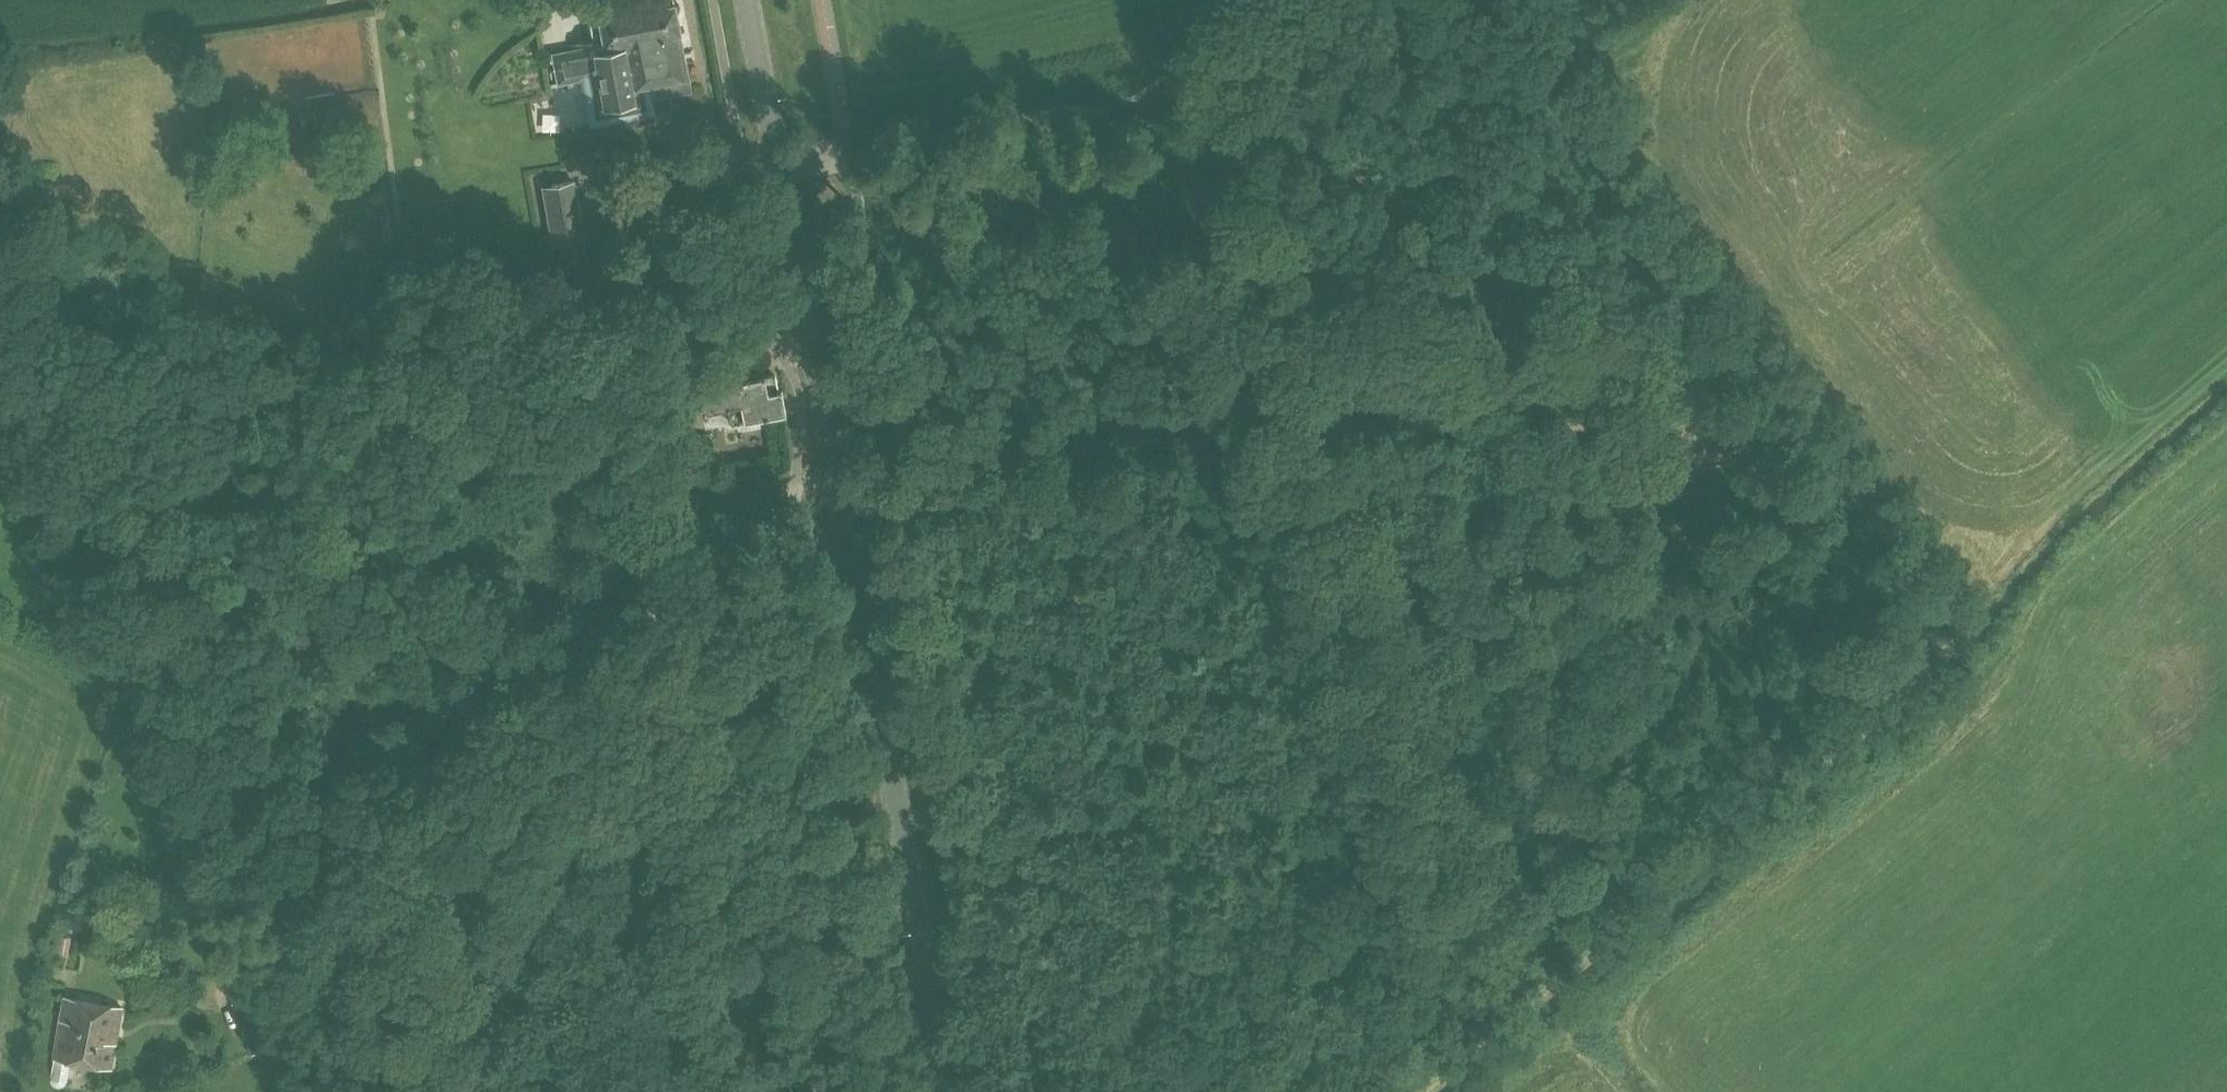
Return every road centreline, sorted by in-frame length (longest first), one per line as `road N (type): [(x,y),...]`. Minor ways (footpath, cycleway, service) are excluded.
road 1 (tertiary): [(951,1091),(778,166)]
road 2 (track): [(1446,825),(1178,137),(1085,110)]
road 3 (unclassified): [(778,166),(848,150),(818,0)]
road 4 (tertiary): [(778,166),(747,0)]

